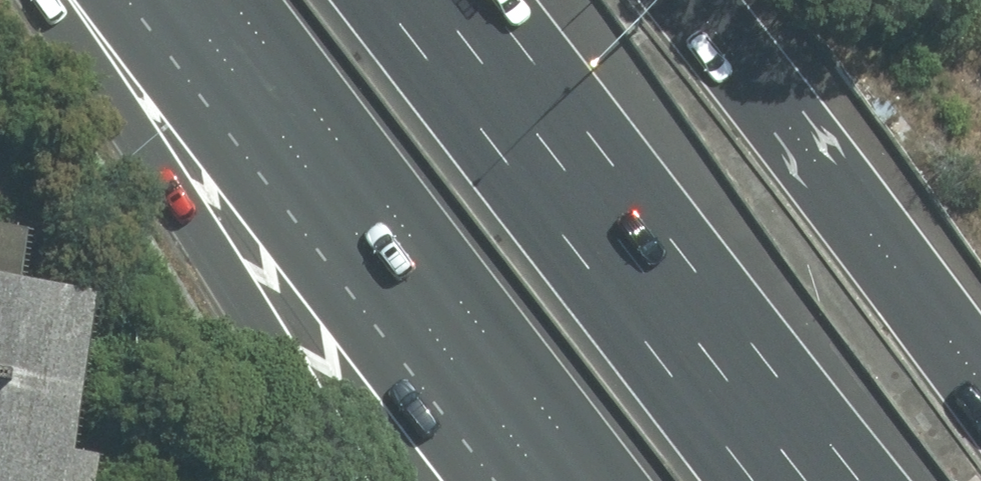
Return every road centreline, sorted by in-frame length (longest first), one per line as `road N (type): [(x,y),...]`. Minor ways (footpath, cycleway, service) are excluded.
road 1 (motorway): [(383,0),(755,480)]
road 2 (motorway): [(599,480),(234,0)]
road 3 (motorway): [(351,480),(145,141),(44,0)]
road 4 (motorway): [(706,0),(808,122),(980,373)]

